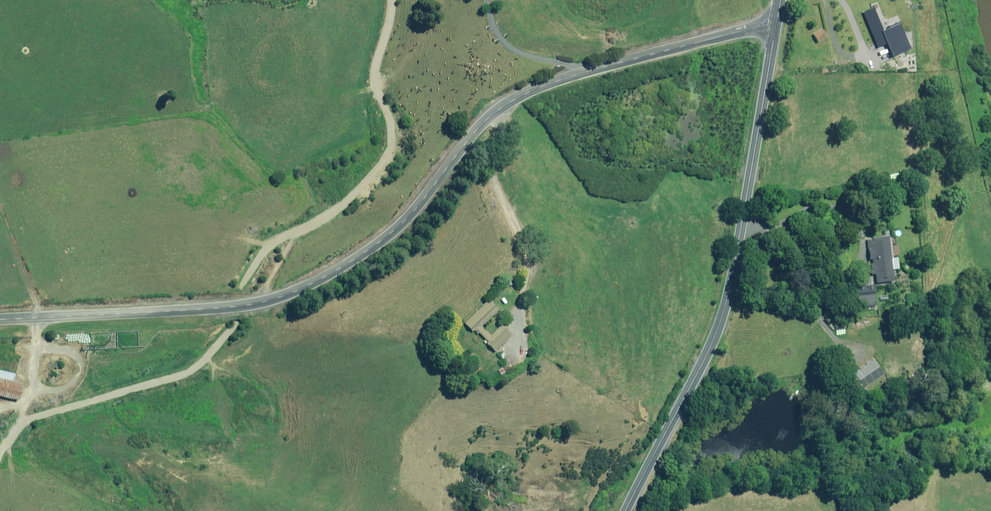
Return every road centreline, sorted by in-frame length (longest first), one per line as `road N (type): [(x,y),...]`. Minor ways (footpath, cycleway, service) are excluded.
road 1 (unclassified): [(777,26),(560,78),(511,99),(399,227),(353,264),(291,294),(233,306),(0,319)]
road 2 (track): [(0,458),(22,427),(197,366),(233,326),(264,251),(338,211),(382,171),(394,139),(372,86),(389,0)]
road 3 (tertiary): [(777,26),(721,323),(626,510)]

